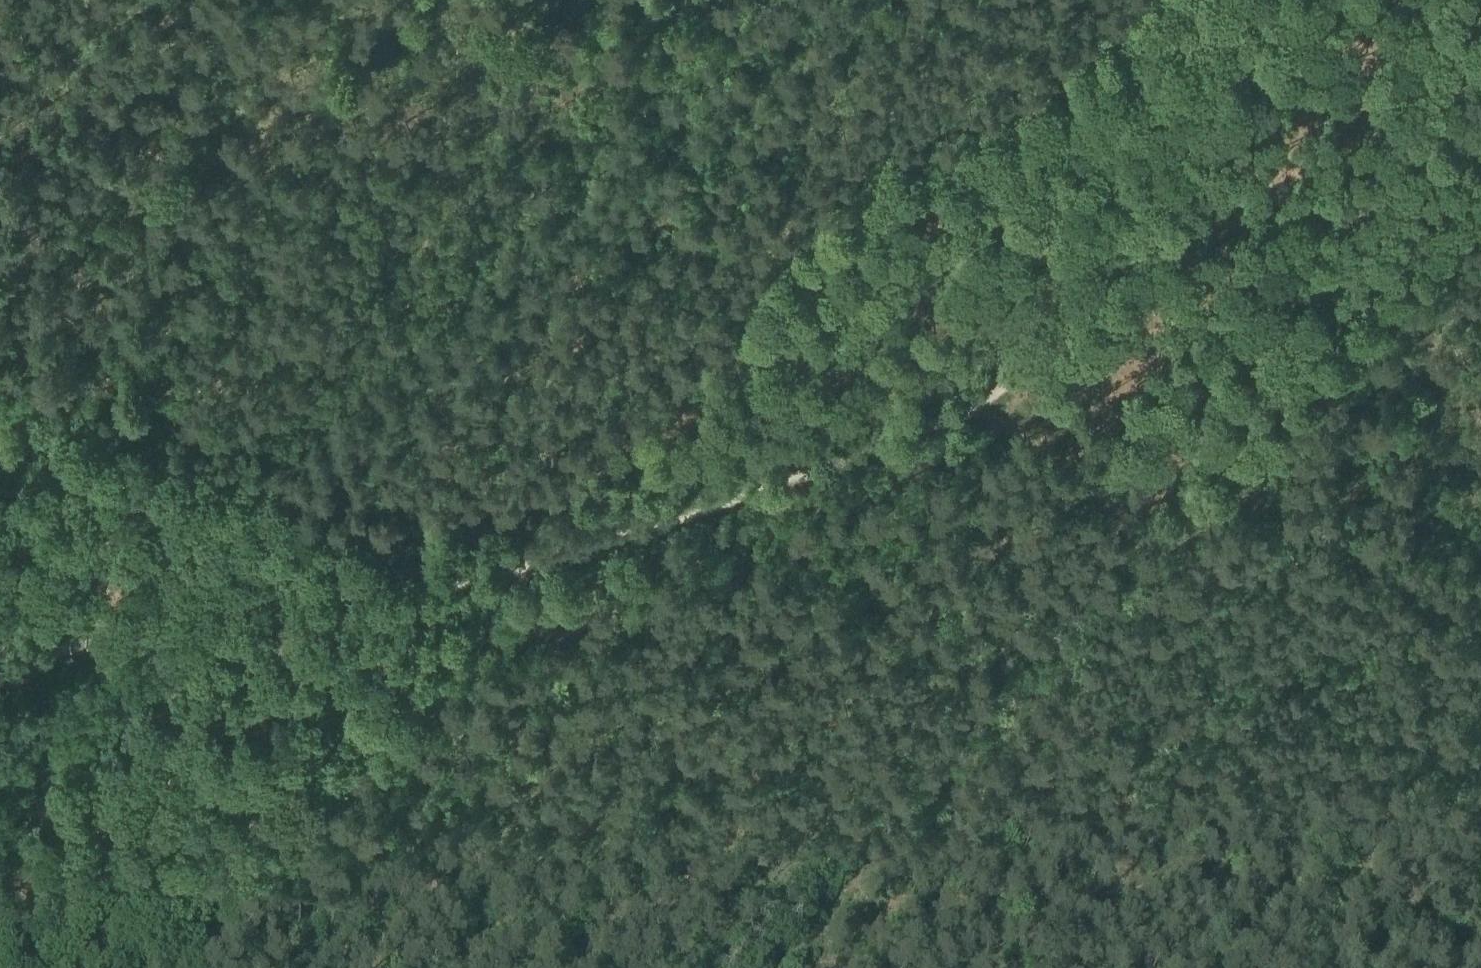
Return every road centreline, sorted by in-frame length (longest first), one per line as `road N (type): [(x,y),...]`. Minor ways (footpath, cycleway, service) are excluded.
road 1 (track): [(961,390),(794,467),(531,557),(0,651)]
road 2 (track): [(1480,593),(1249,455),(1172,526),(1148,535),(961,390)]
road 3 (track): [(1321,0),(1162,226),(1066,329),(961,390)]

